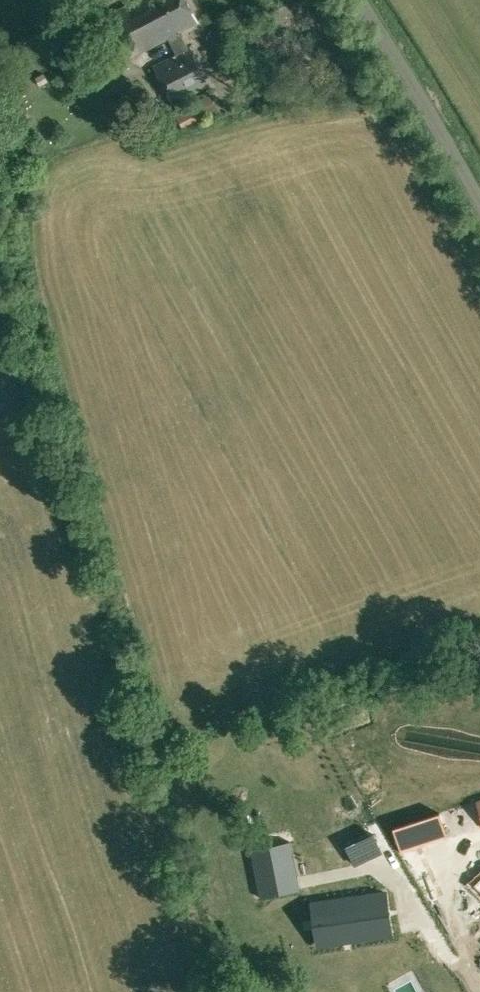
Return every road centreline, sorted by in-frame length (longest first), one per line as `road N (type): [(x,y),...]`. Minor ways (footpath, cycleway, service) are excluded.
road 1 (unclassified): [(479,201),(363,0)]

